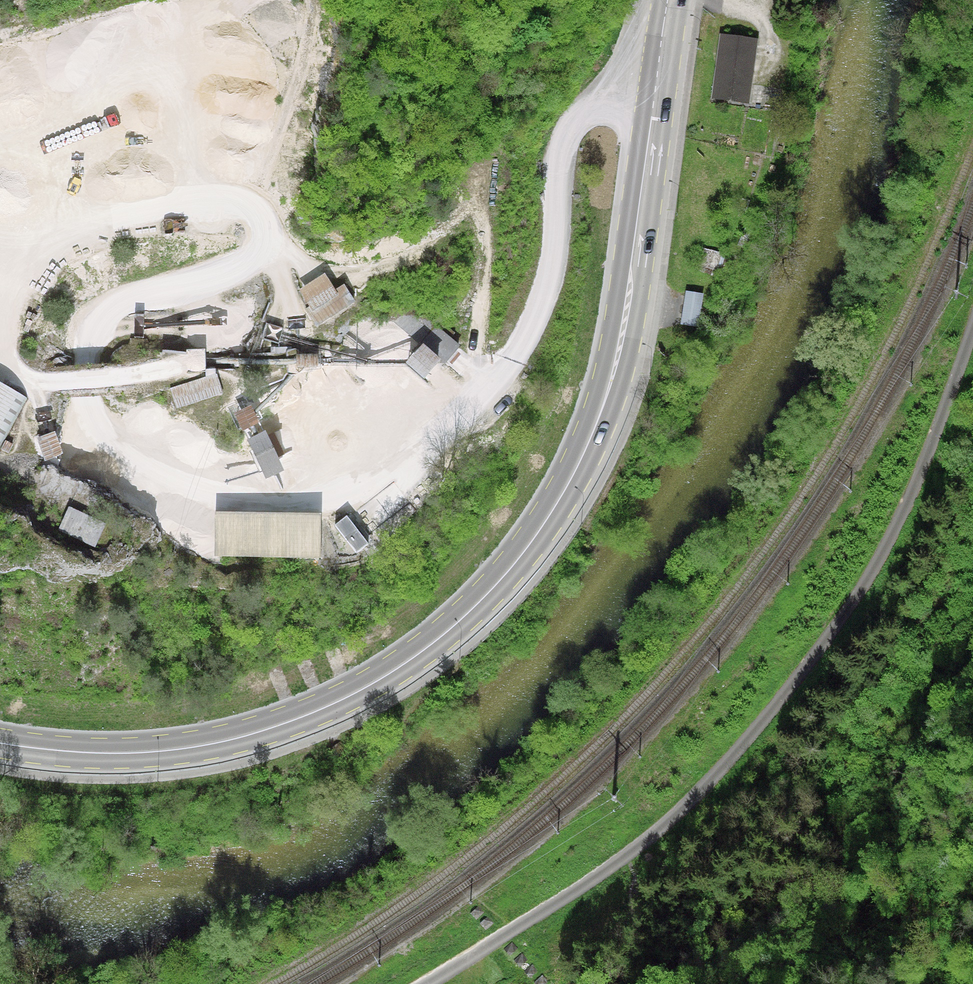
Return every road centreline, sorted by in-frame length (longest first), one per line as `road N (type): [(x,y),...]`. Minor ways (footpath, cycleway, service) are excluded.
road 1 (primary): [(0,743),(148,752),(265,730),(412,659),(508,571),(565,491),(615,367),(674,0)]
road 2 (track): [(972,333),(873,568),(811,674),(706,786),(586,887),(424,983)]
road 3 (track): [(307,0),(308,41),(288,140),(271,176),(262,248),(229,271),(124,306),(99,322),(82,364),(94,419),(134,454),(205,486),(329,493),(364,479)]
road 4 (track): [(266,213),(154,196),(46,246),(8,278),(0,300)]
road 5 (track): [(0,347),(26,375),(59,383),(177,367)]

